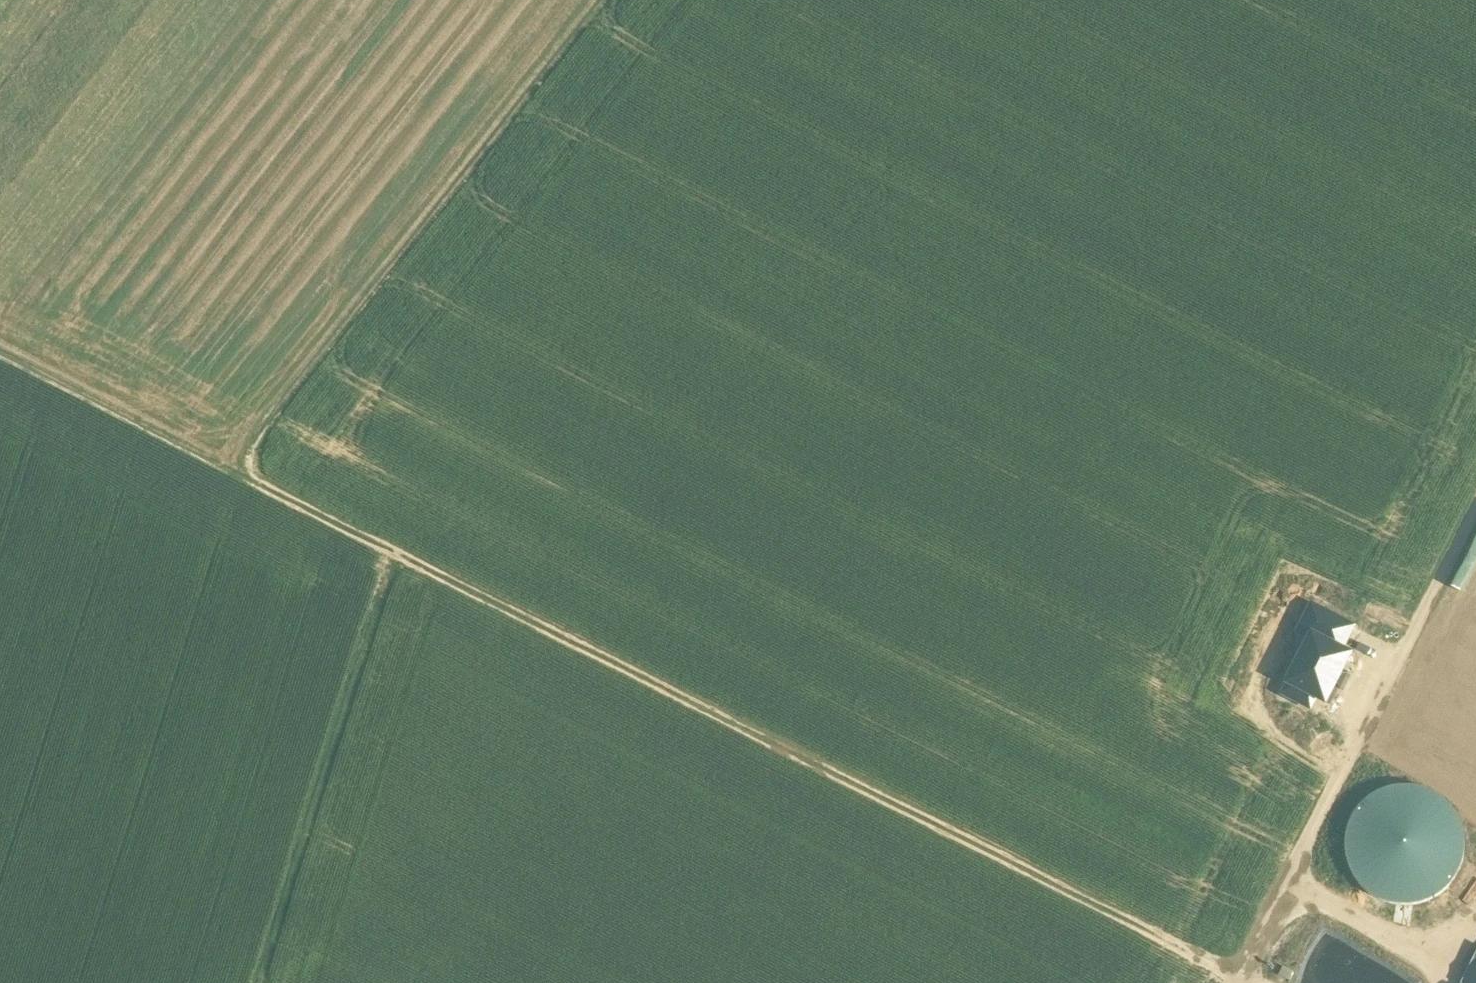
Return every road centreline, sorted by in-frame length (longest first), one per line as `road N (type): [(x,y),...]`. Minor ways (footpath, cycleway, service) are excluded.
road 1 (track): [(601,0),(231,473),(1239,980)]
road 2 (track): [(393,552),(258,982)]
road 3 (track): [(1475,508),(1334,789)]
road 4 (track): [(231,473),(0,362)]

